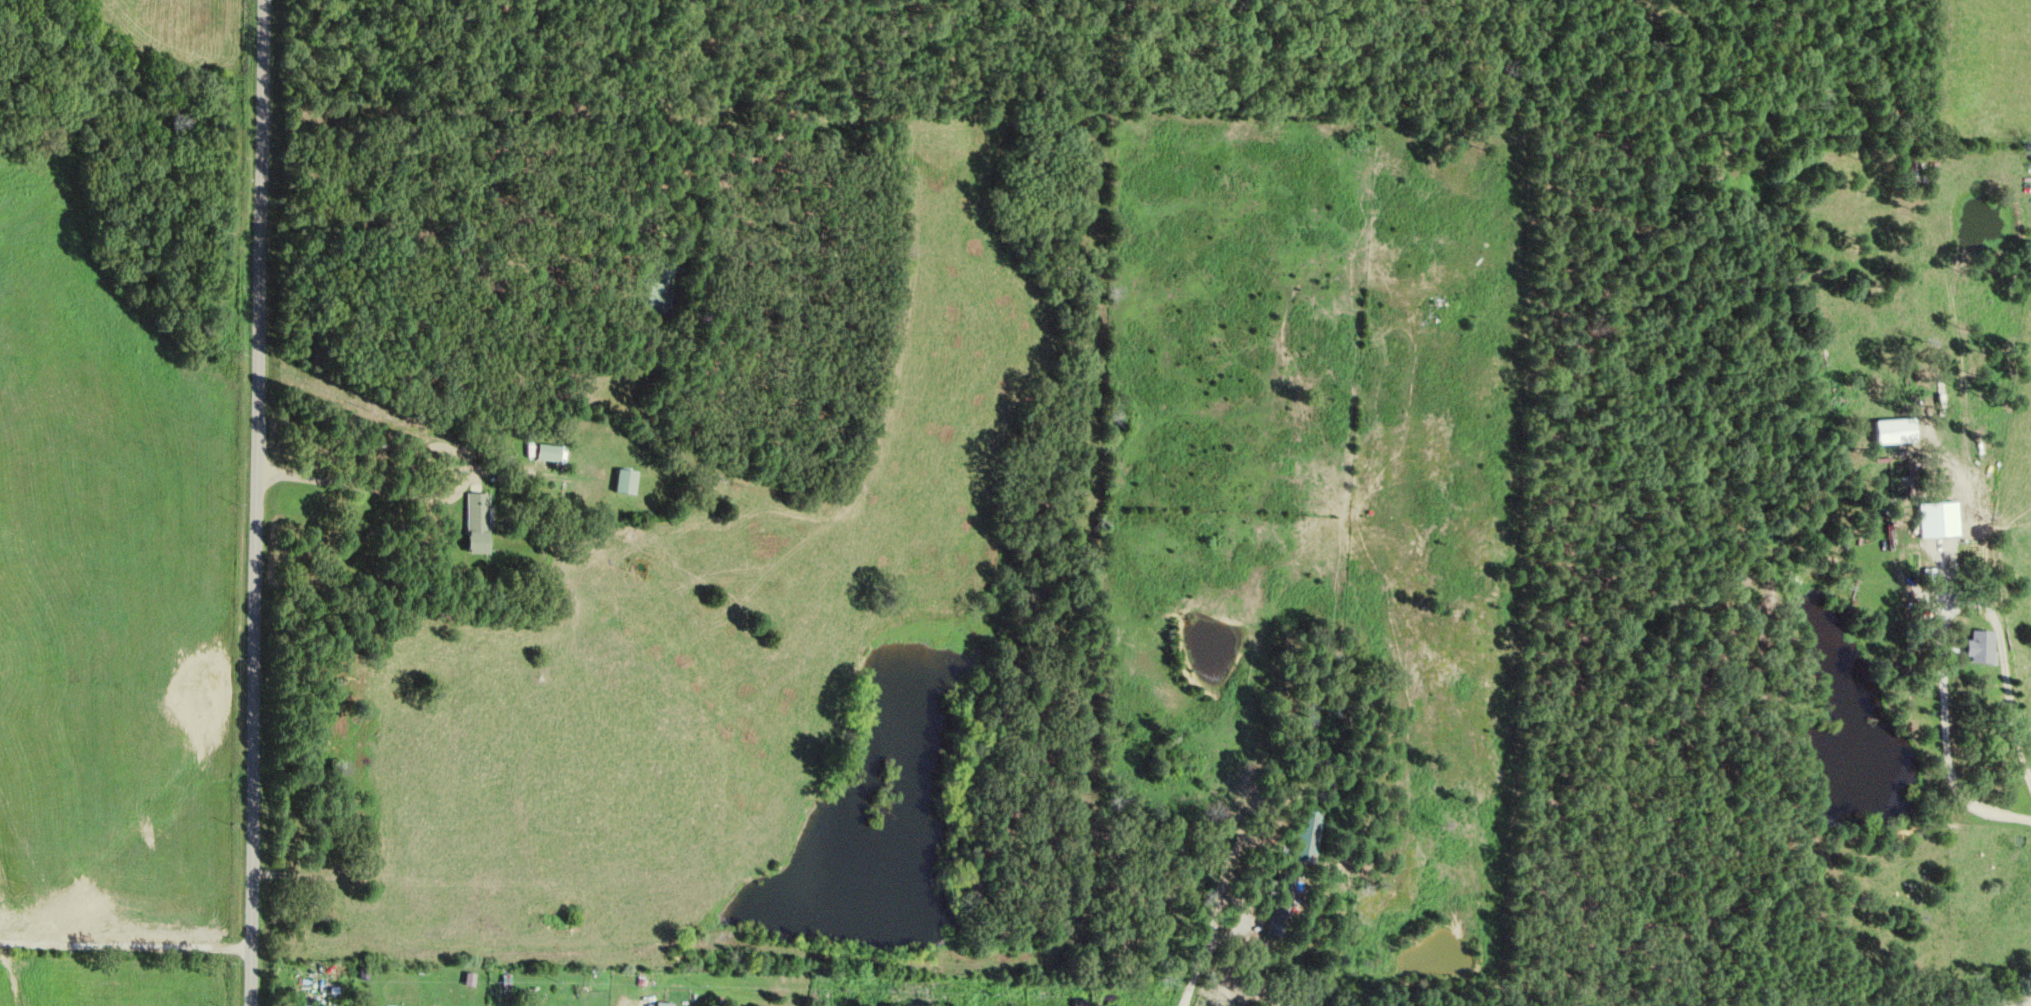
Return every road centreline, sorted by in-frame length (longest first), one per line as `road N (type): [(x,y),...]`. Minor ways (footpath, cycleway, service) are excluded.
road 1 (tertiary): [(248,1005),(263,0)]

